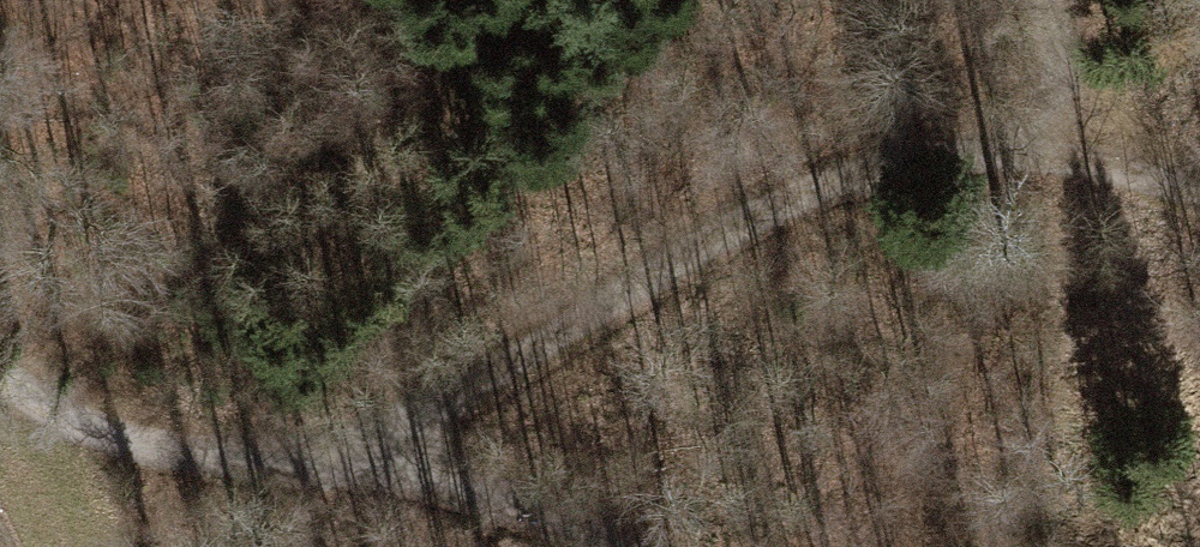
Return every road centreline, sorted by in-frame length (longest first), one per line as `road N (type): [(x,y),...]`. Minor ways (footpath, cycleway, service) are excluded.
road 1 (track): [(360,445),(835,178),(965,151),(1084,156)]
road 2 (track): [(0,360),(113,430),(250,464),(360,445)]
road 3 (track): [(360,445),(521,499),(609,546)]
road 4 (track): [(1049,0),(1084,156)]
road 5 (track): [(1084,156),(1199,192)]

